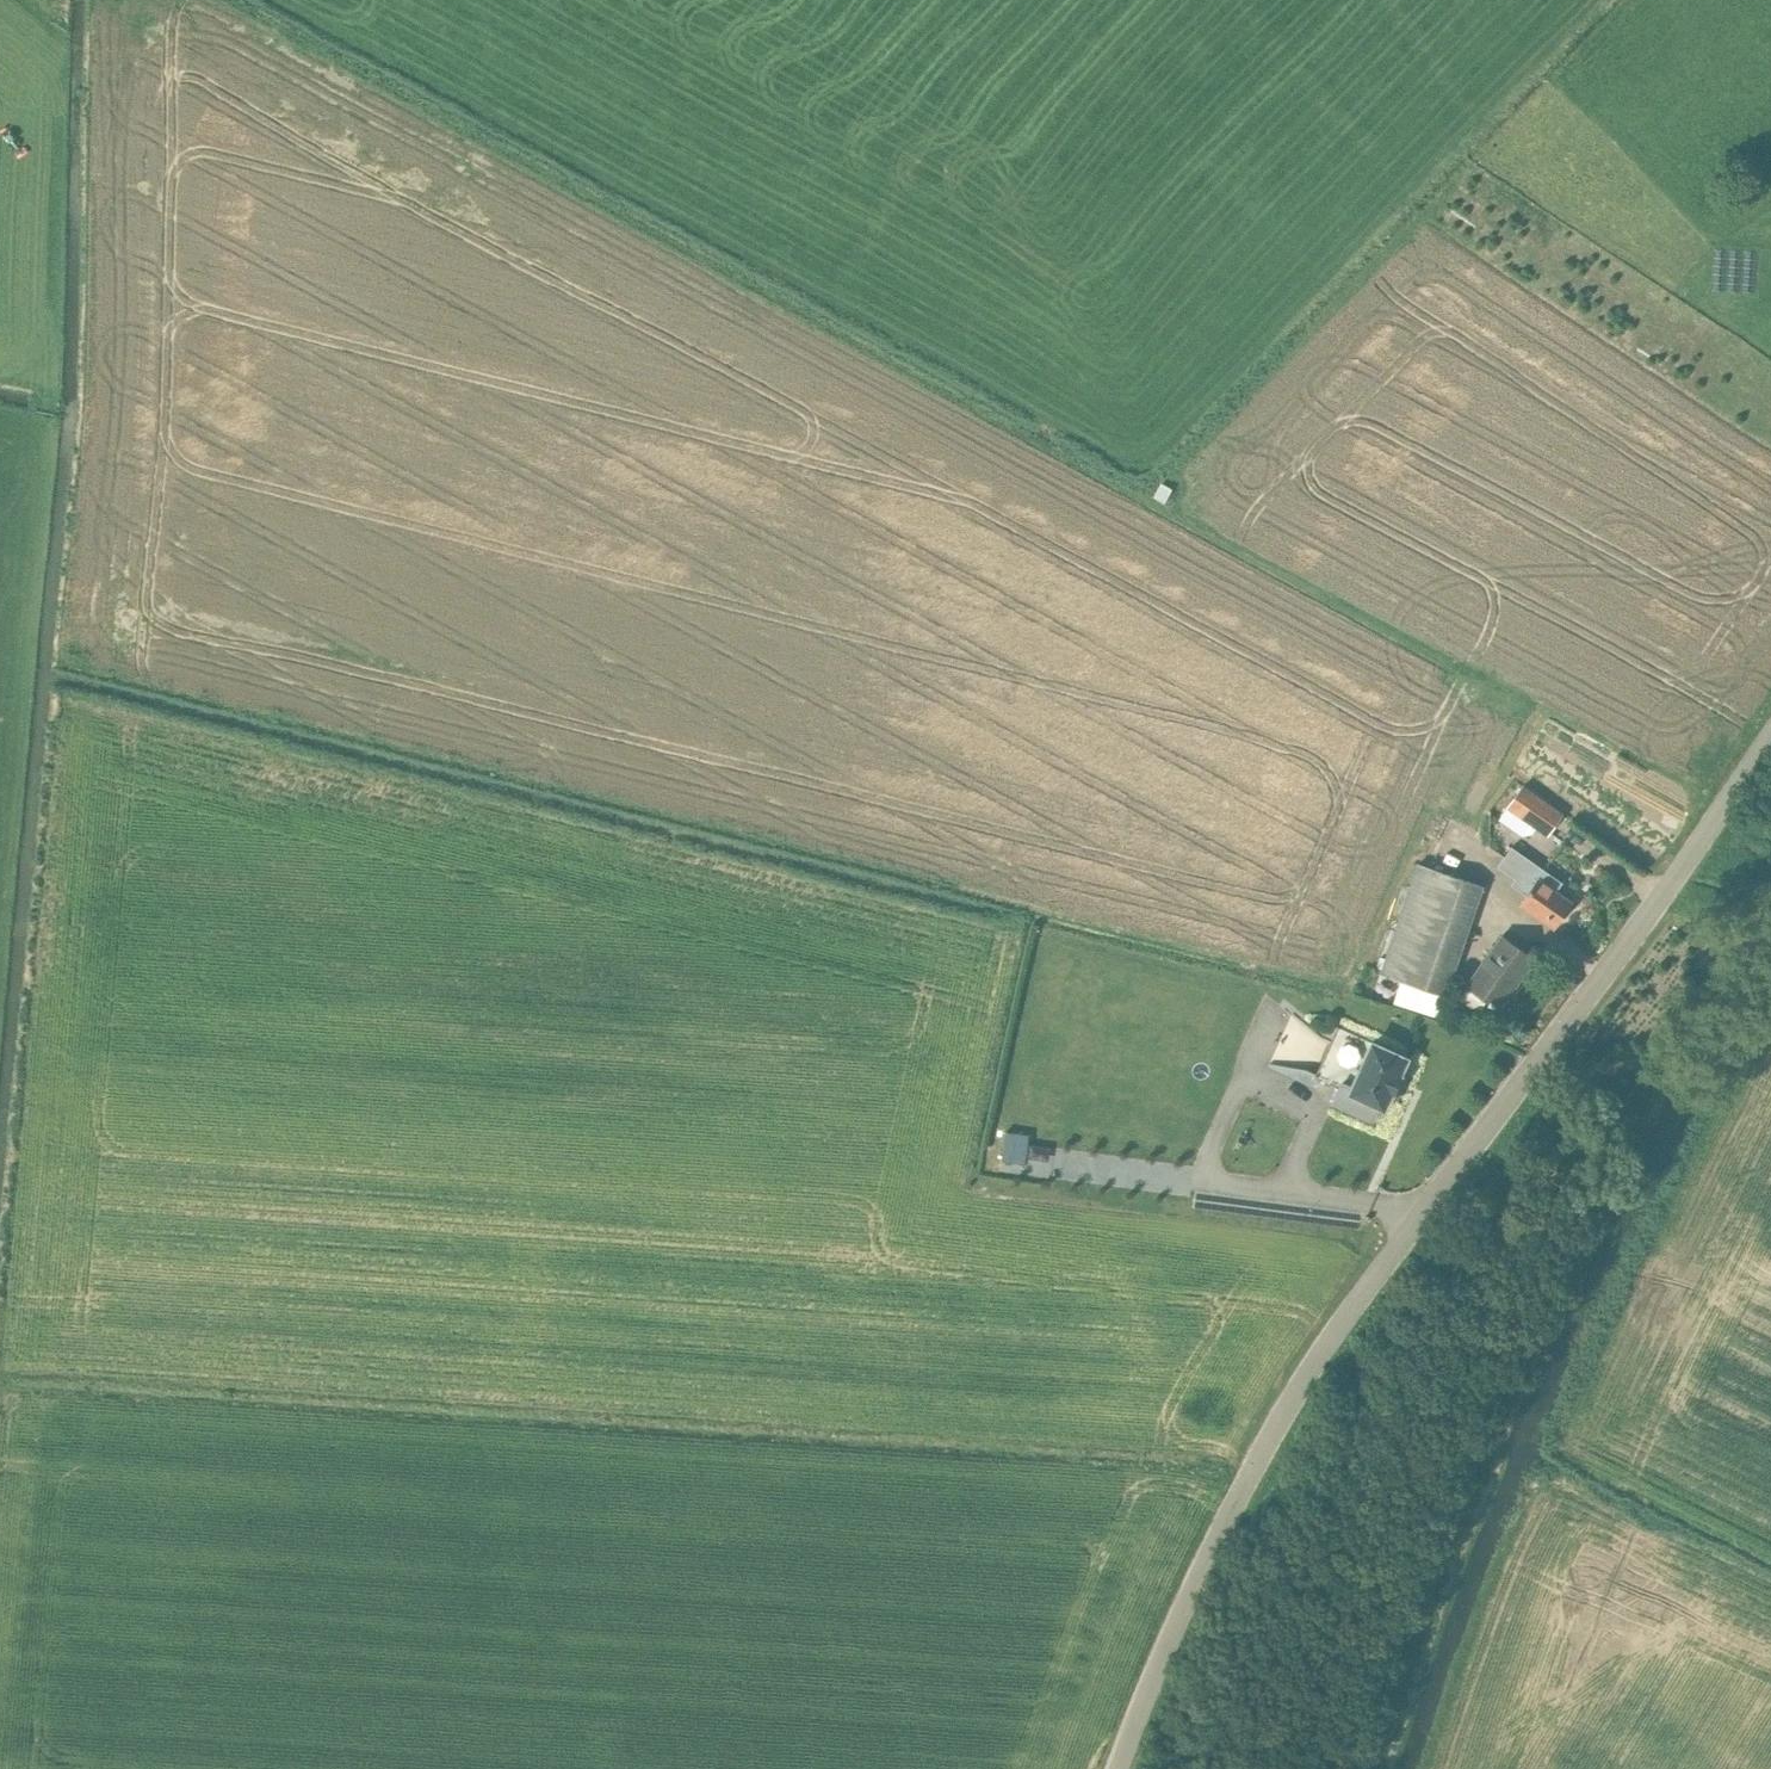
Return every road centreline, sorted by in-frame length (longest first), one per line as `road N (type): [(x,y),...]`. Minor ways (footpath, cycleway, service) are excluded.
road 1 (unclassified): [(1117,1768),(1128,1727),(1195,1585),(1331,1339),(1572,1022),(1770,737)]

